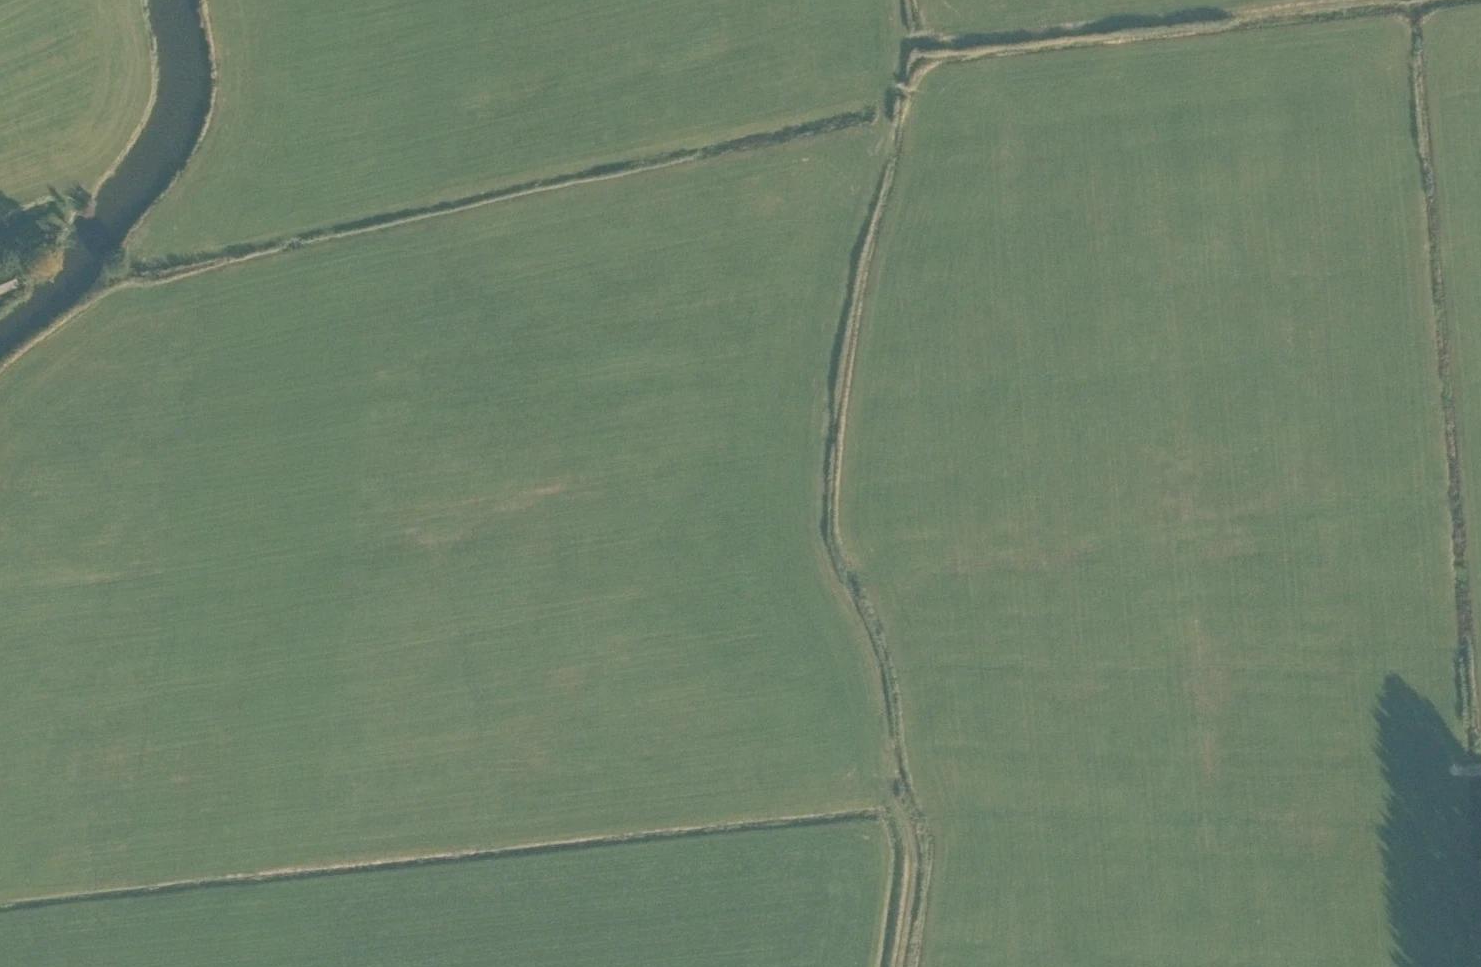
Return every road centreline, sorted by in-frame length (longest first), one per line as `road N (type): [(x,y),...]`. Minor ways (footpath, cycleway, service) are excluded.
road 1 (track): [(1373,0),(898,53)]

